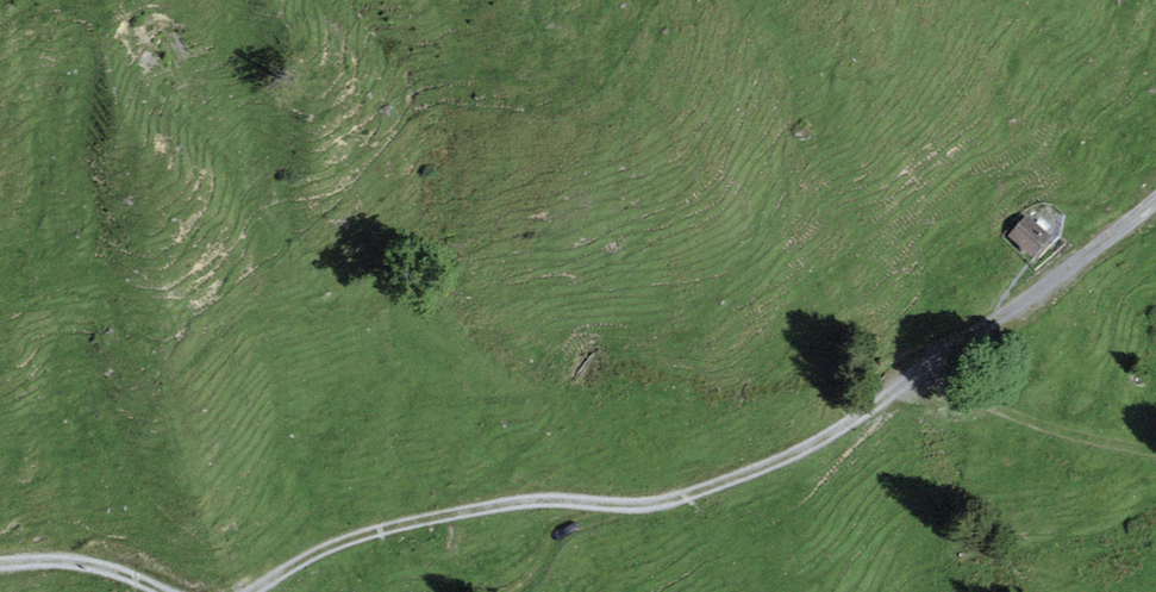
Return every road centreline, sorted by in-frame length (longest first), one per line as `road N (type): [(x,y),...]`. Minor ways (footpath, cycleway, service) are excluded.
road 1 (track): [(906,383),(828,436),(713,487),(654,504),(529,501),(408,522),(342,542),(251,591)]
road 2 (track): [(1155,200),(906,383)]
road 3 (track): [(163,591),(93,564),(0,563)]
road 4 (track): [(525,591),(567,531),(637,516),(654,504)]

